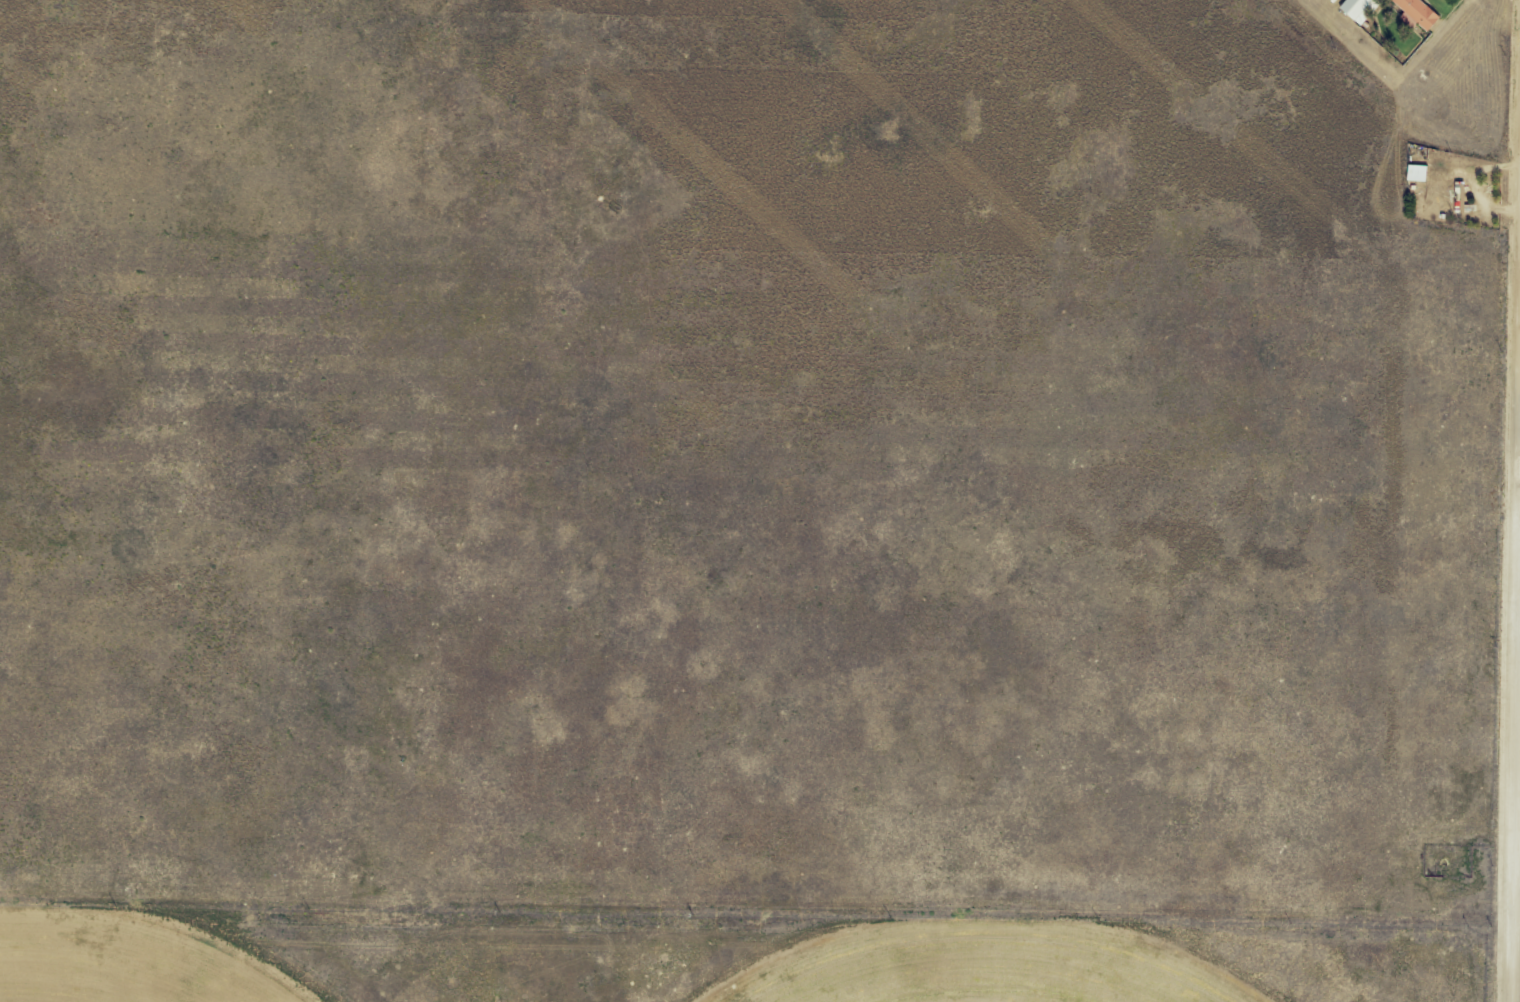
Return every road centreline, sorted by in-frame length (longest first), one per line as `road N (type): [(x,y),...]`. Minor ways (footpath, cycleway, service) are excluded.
road 1 (residential): [(1510,1001),(1519,515)]

